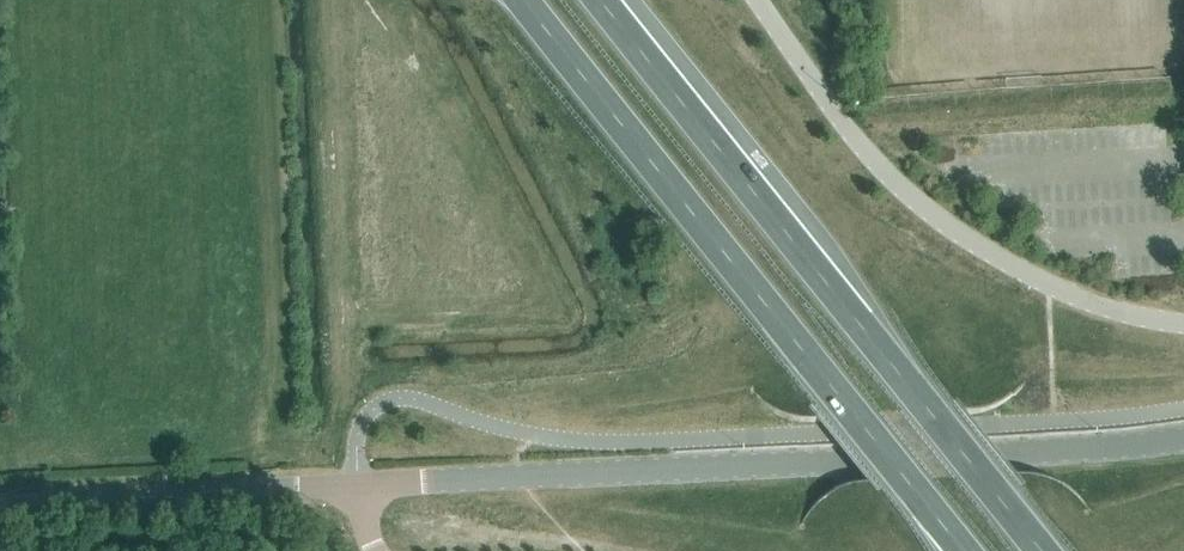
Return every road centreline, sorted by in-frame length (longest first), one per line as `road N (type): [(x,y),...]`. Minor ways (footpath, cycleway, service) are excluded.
road 1 (trunk): [(1042,550),(599,0)]
road 2 (trunk): [(521,0),(961,550)]
road 3 (unclassified): [(1183,324),(1135,317),(1048,284),(943,222),(870,158),(757,0)]
road 4 (tertiary): [(844,460),(358,485)]
road 5 (tertiary): [(358,485),(0,511)]
road 6 (tertiary): [(844,460),(1183,439)]

